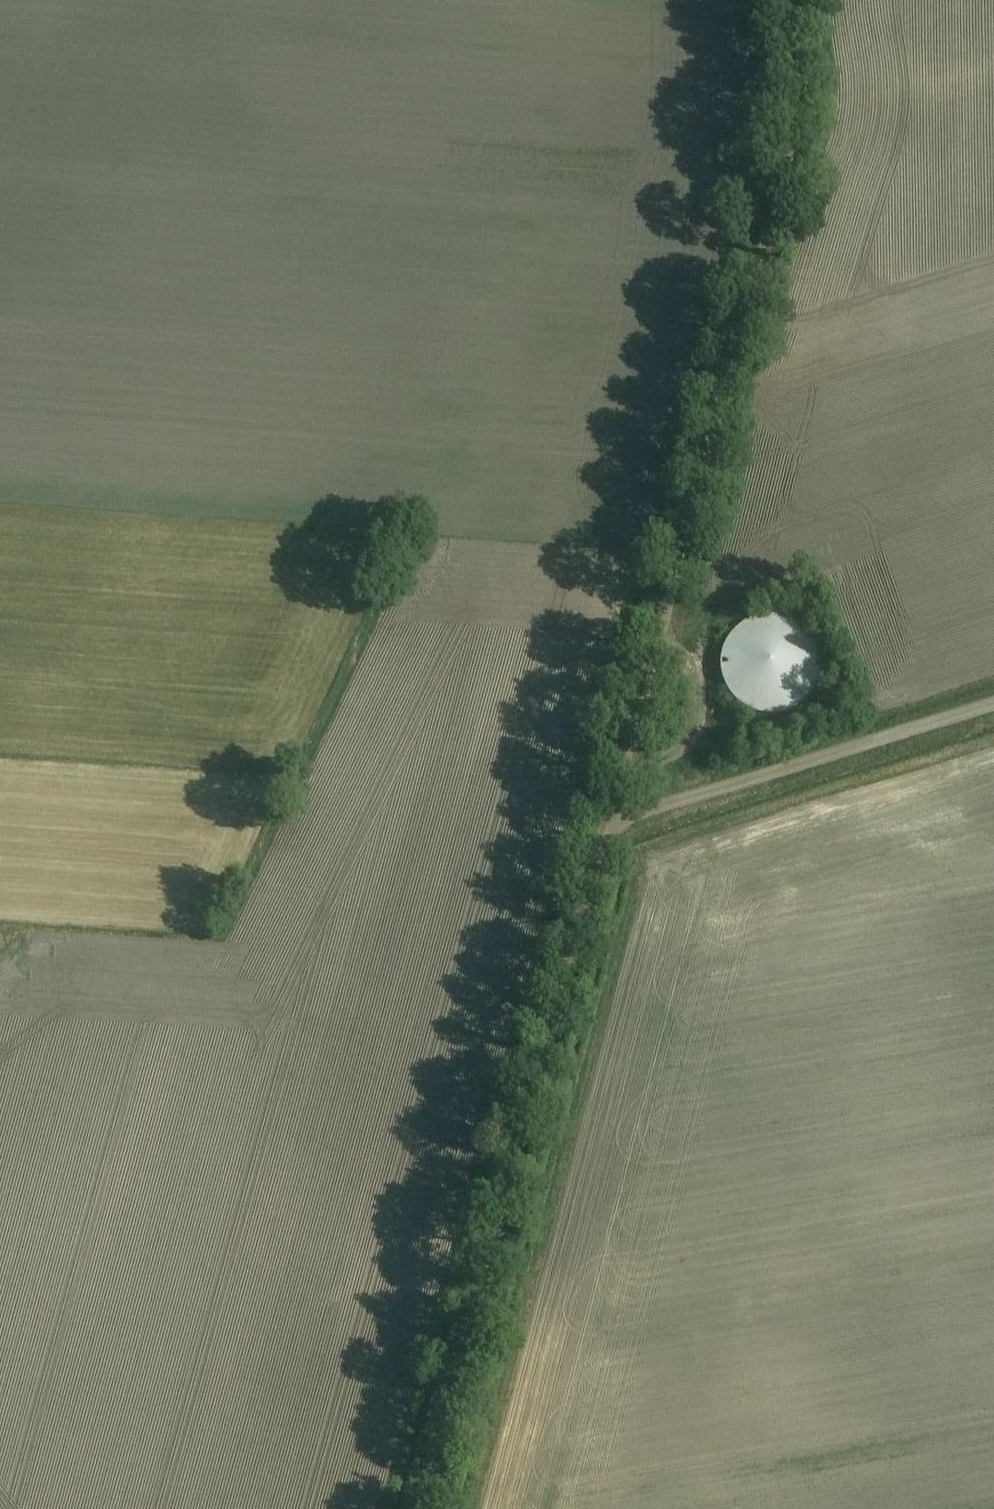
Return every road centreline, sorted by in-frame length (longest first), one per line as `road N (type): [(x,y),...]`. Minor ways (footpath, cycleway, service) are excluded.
road 1 (unclassified): [(424,1508),(616,821),(800,92),(799,0)]
road 2 (track): [(616,821),(993,706)]

